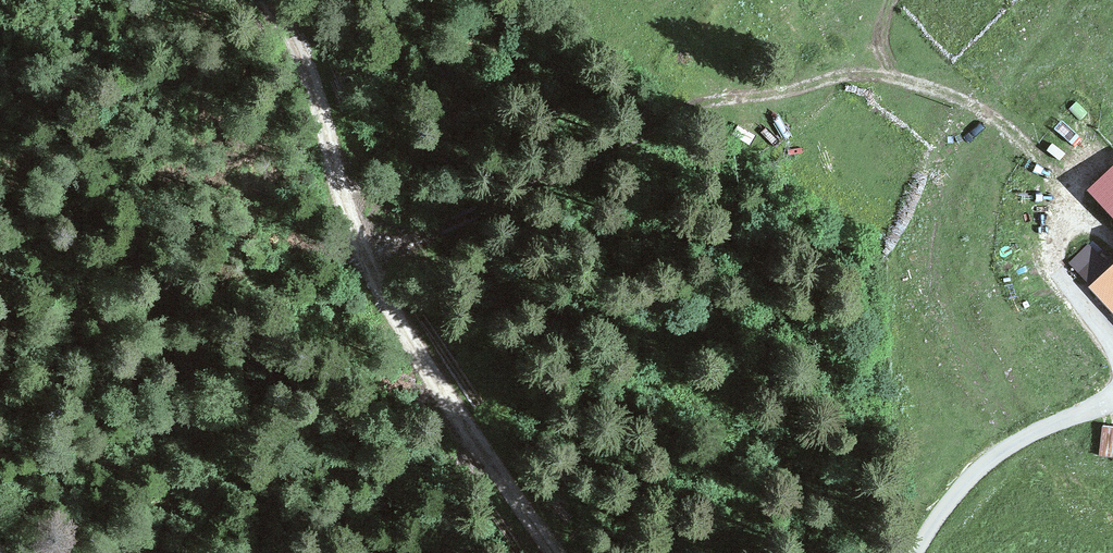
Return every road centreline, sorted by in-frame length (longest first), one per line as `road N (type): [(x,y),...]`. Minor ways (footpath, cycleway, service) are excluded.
road 1 (track): [(382,255),(665,126),(873,74),(975,107),(1069,188),(1073,217),(1058,270),(1112,342)]
road 2 (unclassified): [(276,0),(404,307),(559,552)]
road 3 (unclassified): [(1112,396),(993,459),(944,509),(916,552)]

